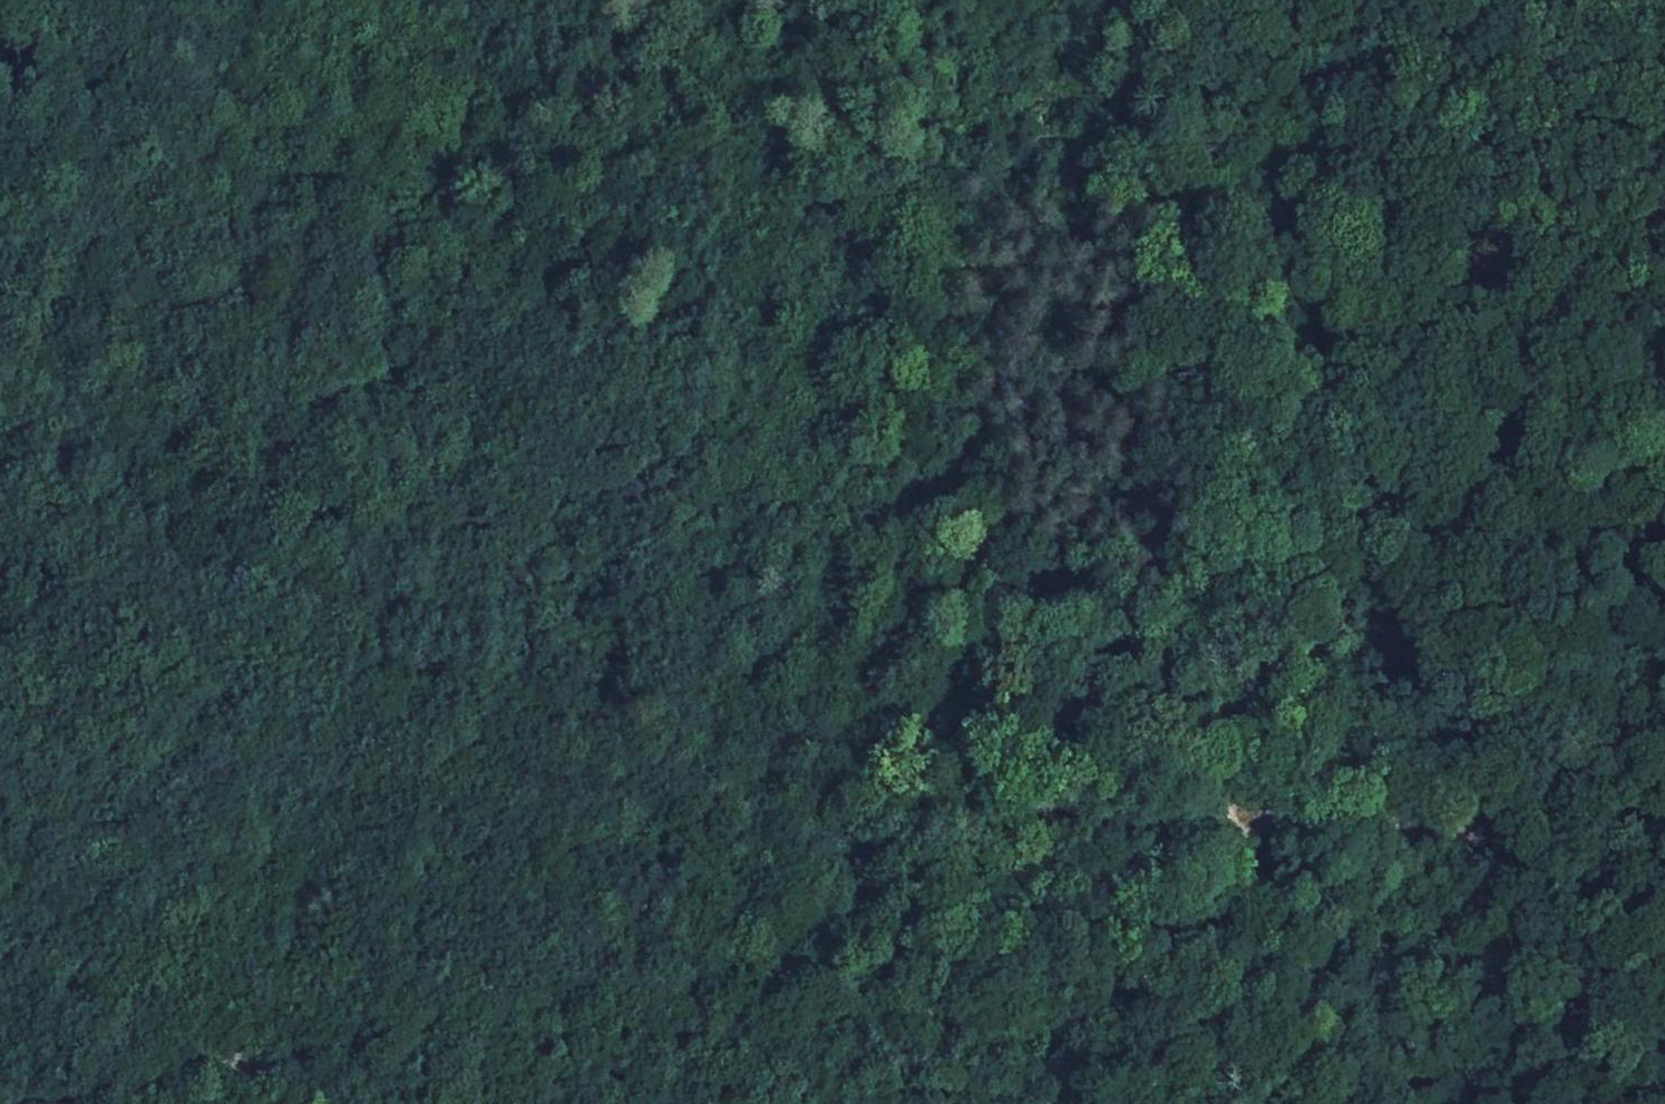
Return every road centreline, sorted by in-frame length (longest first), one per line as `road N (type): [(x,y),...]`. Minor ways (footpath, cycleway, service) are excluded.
road 1 (track): [(1219,0),(1326,326),(1434,585),(1488,813)]
road 2 (track): [(1488,813),(1511,951),(1519,1103)]

